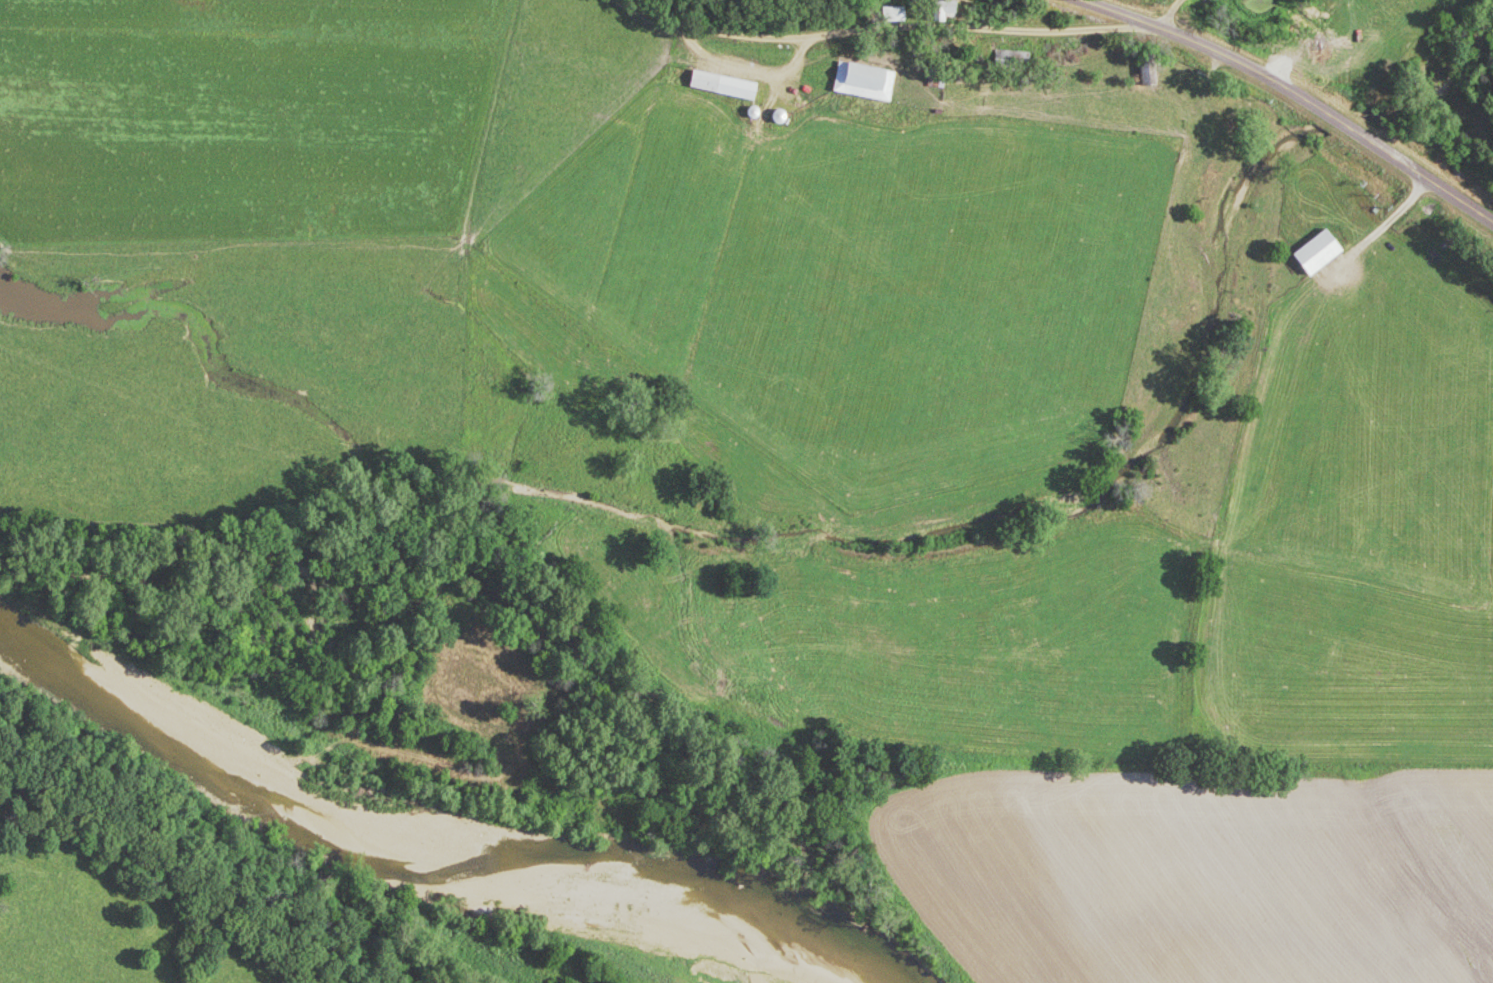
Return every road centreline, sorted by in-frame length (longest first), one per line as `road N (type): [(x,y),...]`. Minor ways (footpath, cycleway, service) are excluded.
road 1 (tertiary): [(1492,220),(1262,74),(1085,0)]

